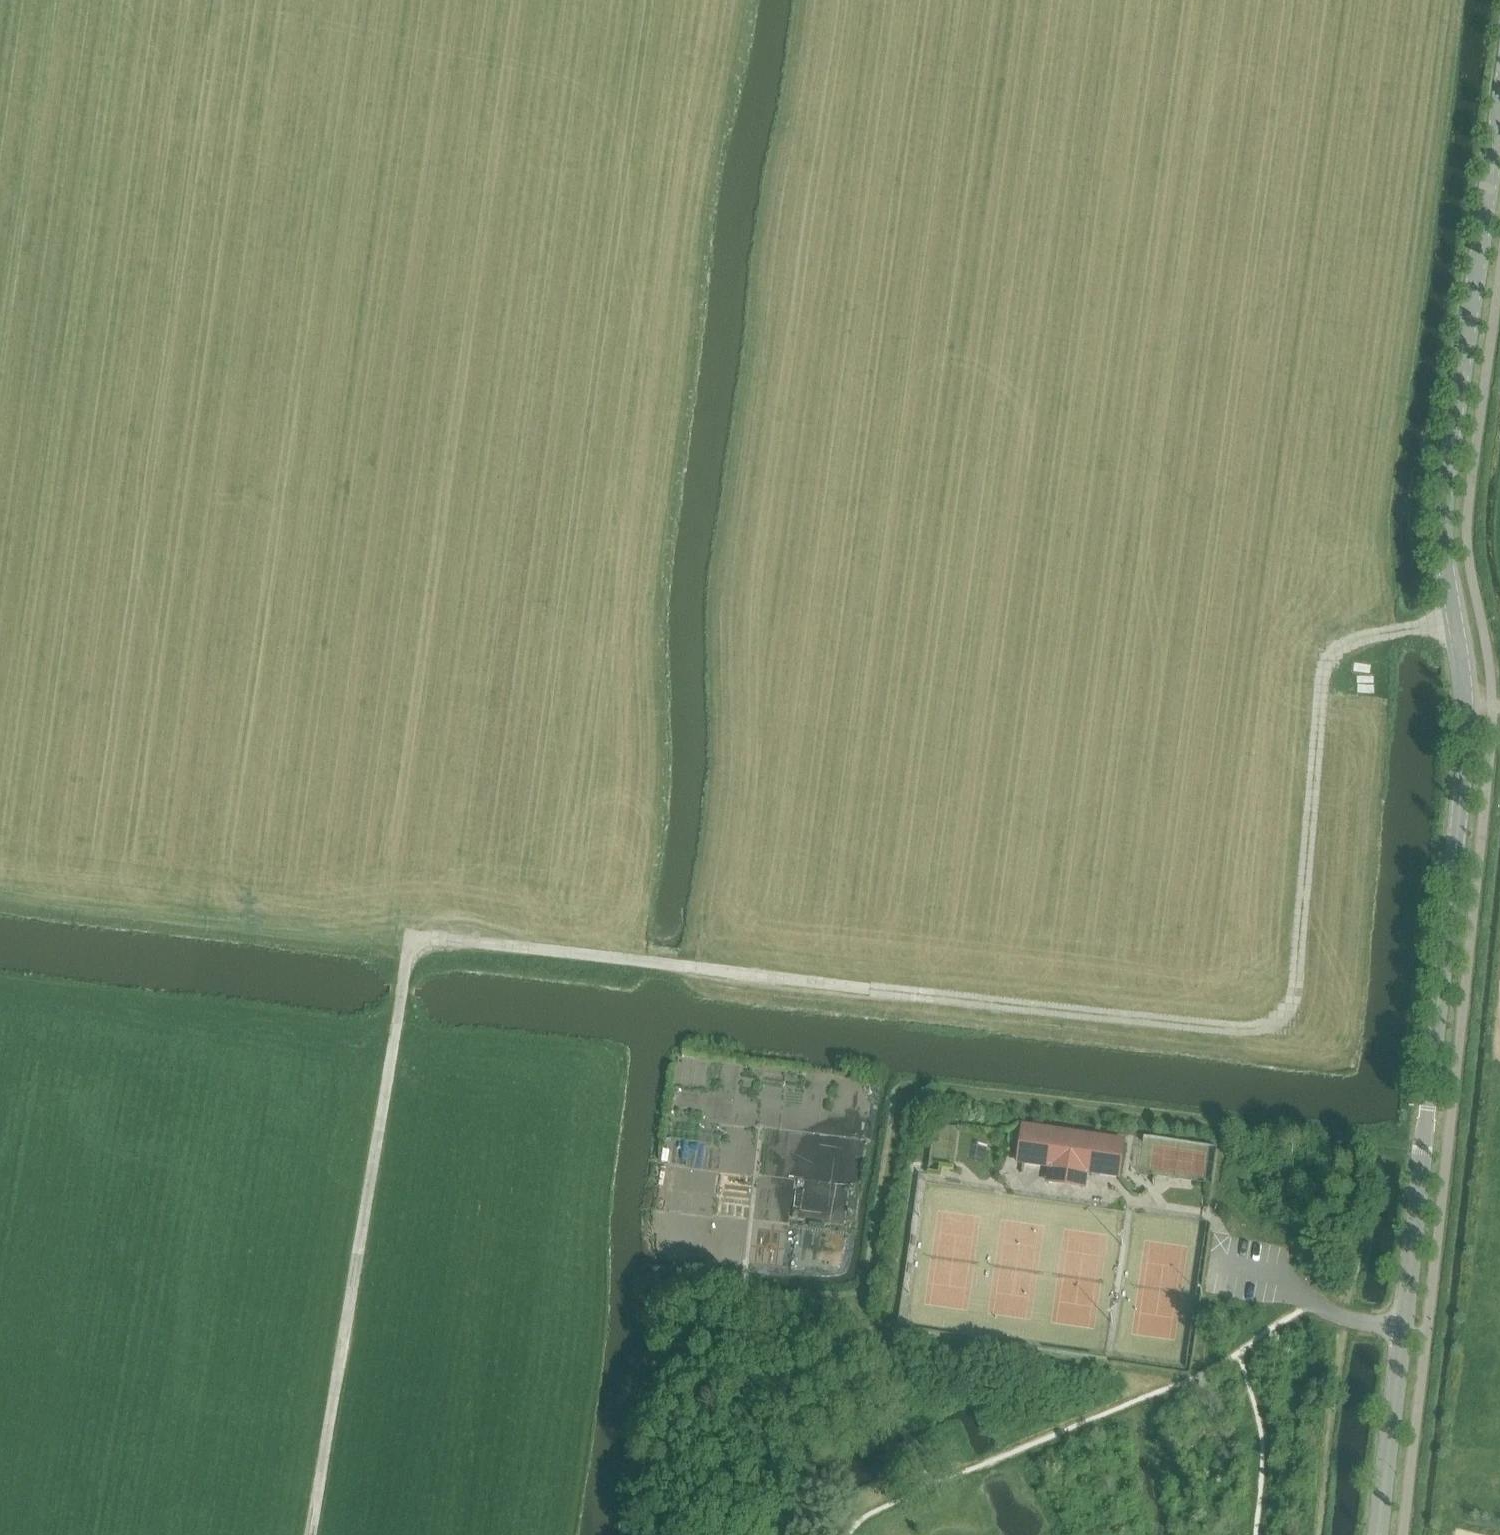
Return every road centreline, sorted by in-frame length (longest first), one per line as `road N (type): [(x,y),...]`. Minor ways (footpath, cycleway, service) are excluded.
road 1 (track): [(308,1534),(408,940),(1265,1028),(1279,1022),(1294,998),(1329,651),(1457,621)]
road 2 (tertiary): [(1380,1534),(1467,733),(1445,554),(1446,490),(1499,112)]

